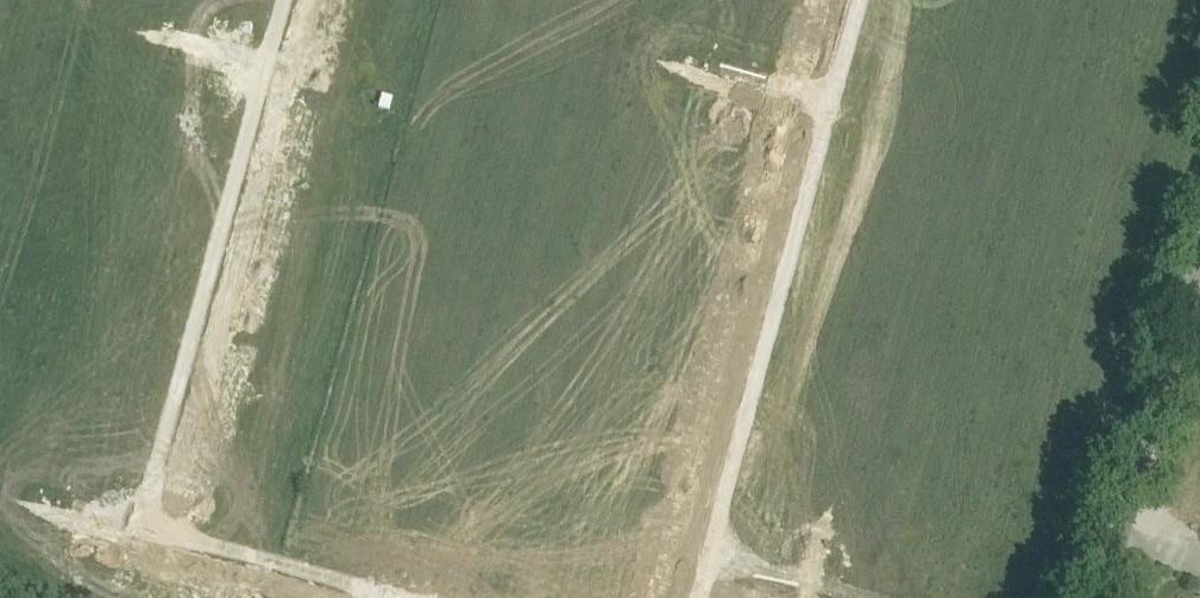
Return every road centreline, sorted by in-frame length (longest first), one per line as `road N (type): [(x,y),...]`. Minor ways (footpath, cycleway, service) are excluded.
road 1 (residential): [(835,99),(712,557)]
road 2 (residential): [(145,526),(265,76)]
road 3 (unclassified): [(1097,597),(1199,245)]
road 4 (residential): [(391,592),(145,526)]
road 5 (residential): [(708,65),(835,99)]

